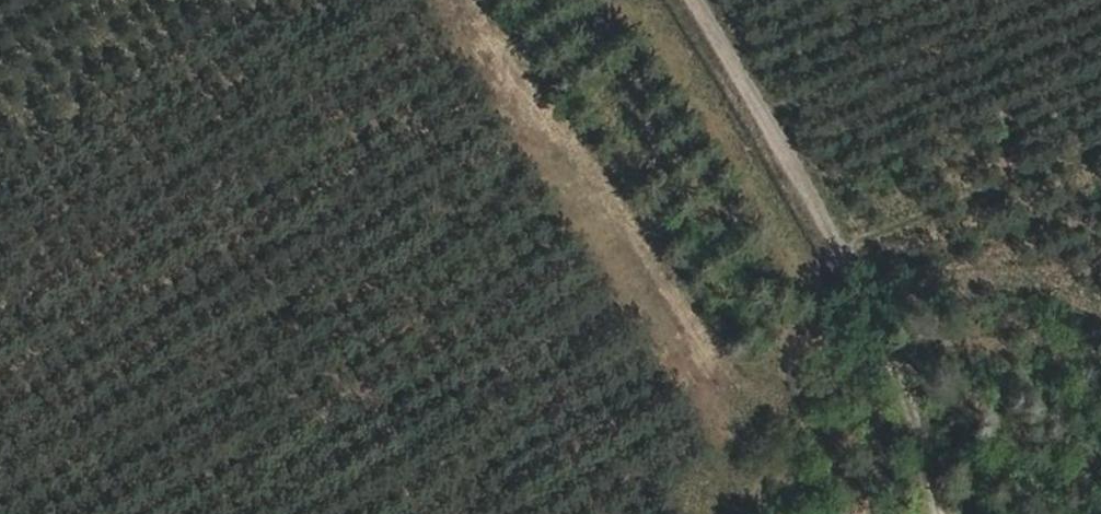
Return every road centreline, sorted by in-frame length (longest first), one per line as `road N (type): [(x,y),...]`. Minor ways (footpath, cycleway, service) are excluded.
road 1 (track): [(688,0),(844,256),(949,513)]

